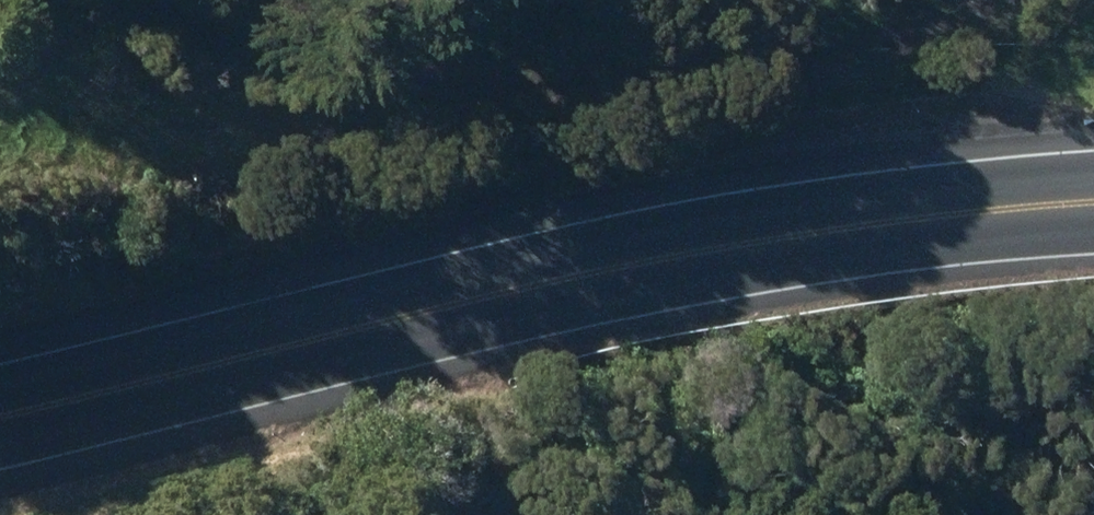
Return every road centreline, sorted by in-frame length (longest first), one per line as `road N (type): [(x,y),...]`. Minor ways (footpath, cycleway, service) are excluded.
road 1 (primary): [(0,426),(776,268),(1093,238)]
road 2 (track): [(1,0),(64,64),(297,104),(564,69),(837,0)]

